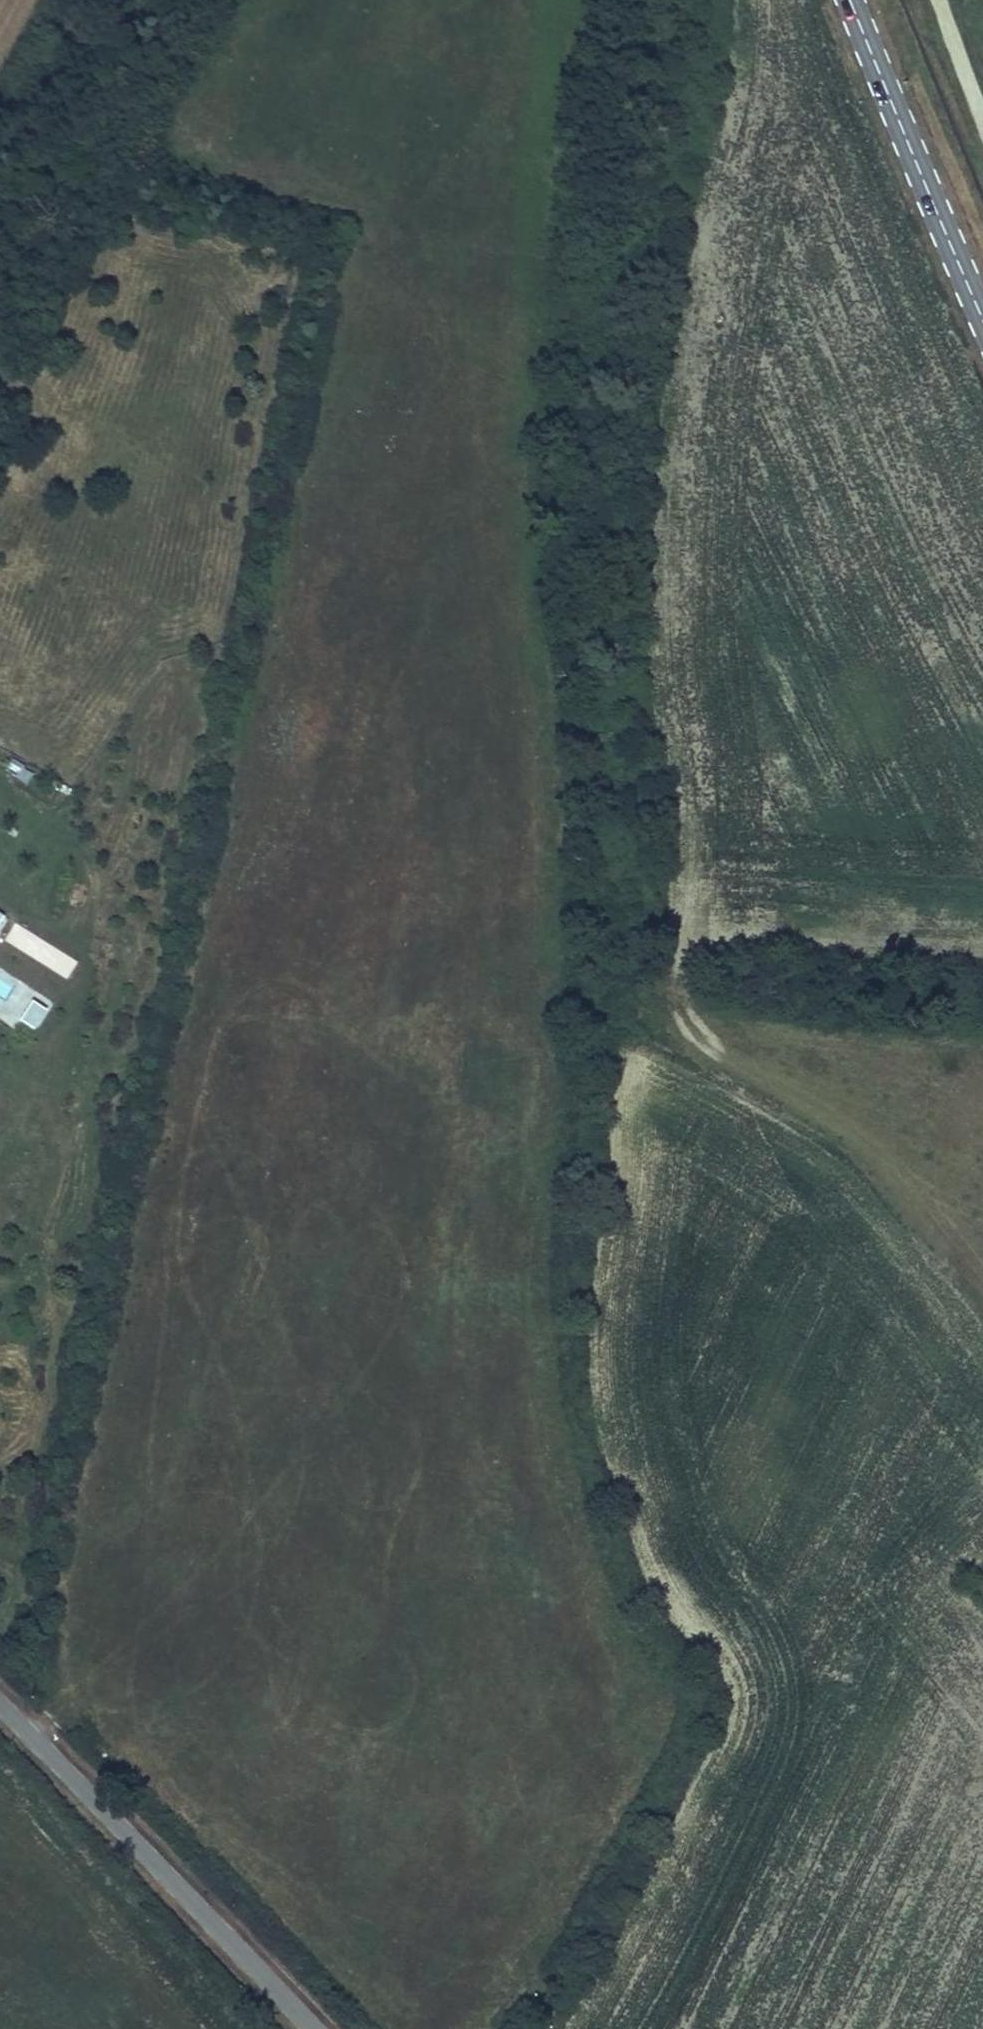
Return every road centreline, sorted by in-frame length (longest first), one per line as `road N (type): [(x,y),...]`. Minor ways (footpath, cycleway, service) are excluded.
road 1 (residential): [(0,1674),(320,2028)]
road 2 (secondary): [(850,0),(982,320)]

